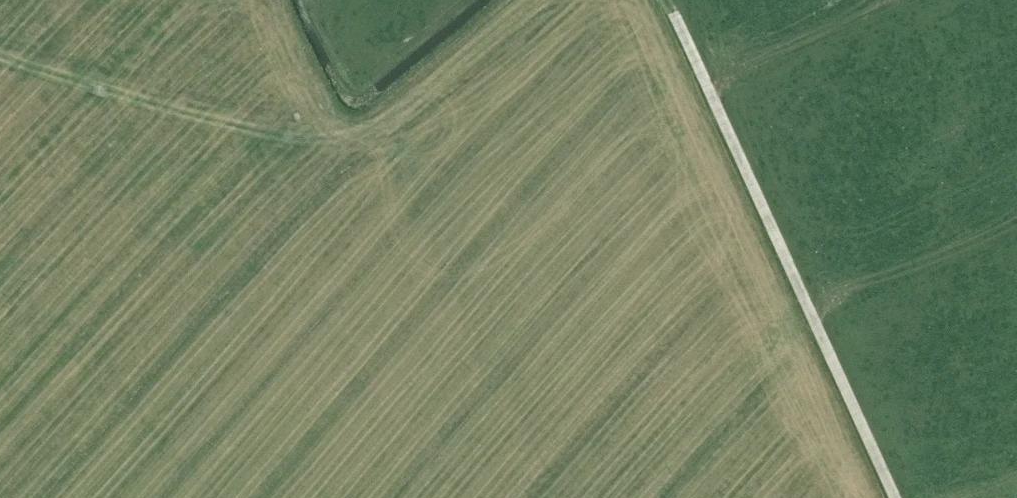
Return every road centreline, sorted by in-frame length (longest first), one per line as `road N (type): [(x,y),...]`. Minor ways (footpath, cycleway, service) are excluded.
road 1 (track): [(895,497),(671,14)]

